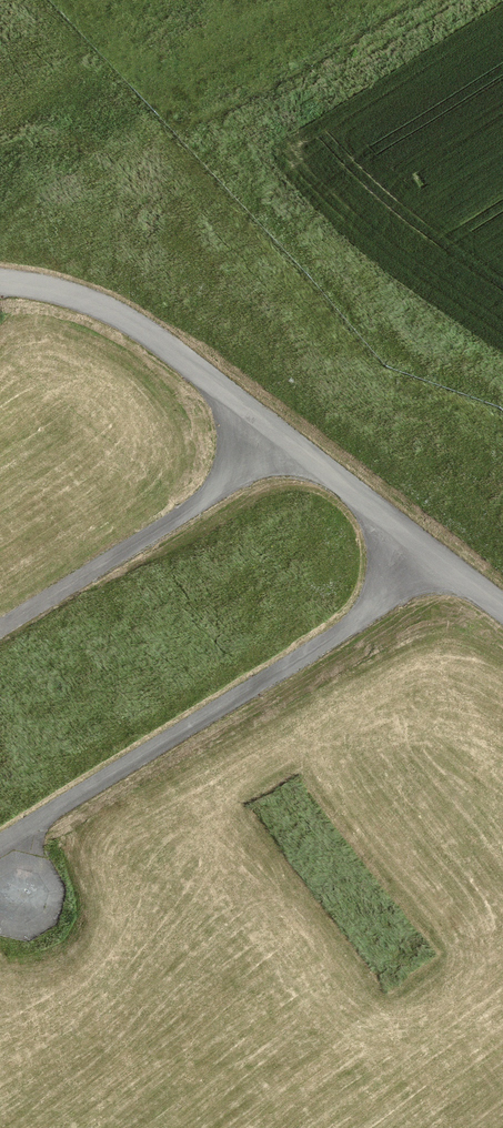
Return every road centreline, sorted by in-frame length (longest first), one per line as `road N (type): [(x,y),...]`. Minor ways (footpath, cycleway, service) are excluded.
road 1 (unclassified): [(441,559),(0,854)]
road 2 (unclassified): [(0,630),(288,439)]
road 3 (unclassified): [(288,439),(107,306),(0,284)]
road 4 (unclassified): [(441,559),(288,439)]

